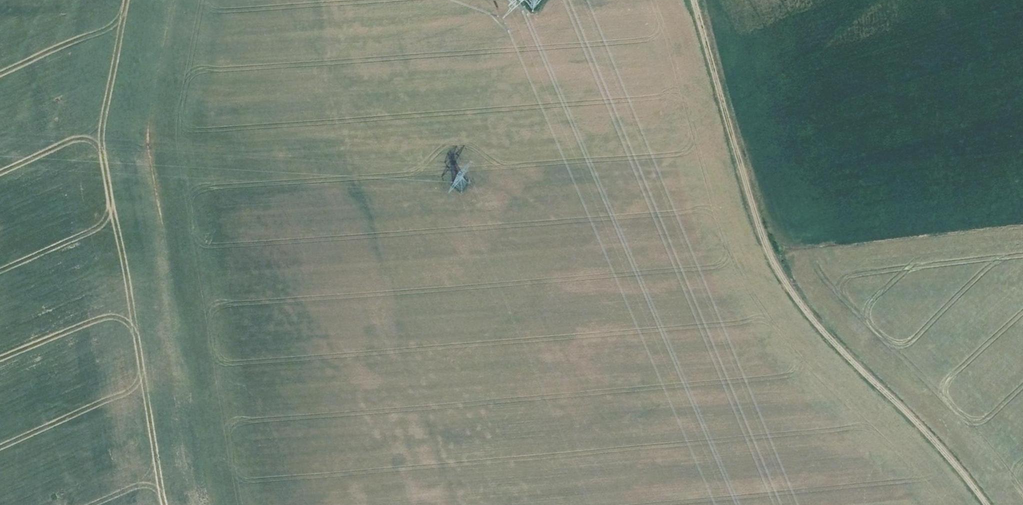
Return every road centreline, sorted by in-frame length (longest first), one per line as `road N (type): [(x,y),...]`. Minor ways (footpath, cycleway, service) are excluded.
road 1 (track): [(984,504),(778,276),(751,210),(693,0)]

